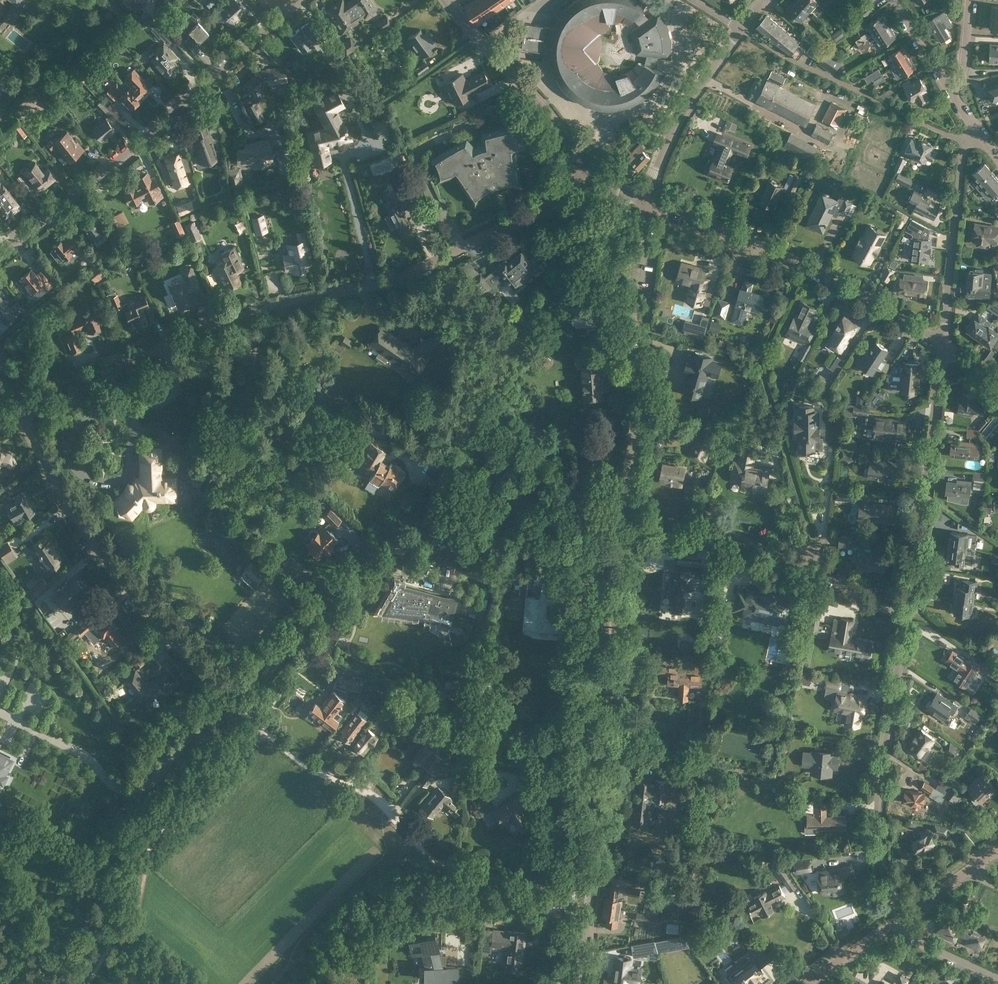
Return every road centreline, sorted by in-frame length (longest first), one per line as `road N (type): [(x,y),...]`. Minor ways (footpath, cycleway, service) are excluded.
road 1 (residential): [(27,394),(165,339),(387,277),(586,175)]
road 2 (residential): [(571,983),(625,511)]
road 3 (track): [(370,559),(402,553),(429,515),(453,453),(534,314),(628,193)]
road 4 (residential): [(0,250),(300,0)]
road 5 (residential): [(245,706),(147,603),(15,412)]
road 6 (track): [(583,886),(529,885),(456,868),(429,854),(369,795),(315,771),(267,732)]
road 7 (residential): [(944,345),(756,241),(644,196)]
road 8 (residential): [(625,511),(644,196)]
road 9 (residential): [(901,919),(876,826),(905,619)]
road 10 (residential): [(905,619),(944,345)]
road 11 (residential): [(905,619),(751,540),(669,519)]
road 12 (residential): [(964,140),(740,27)]
road 13 (track): [(127,900),(152,858),(267,732)]
road 14 (residential): [(586,175),(452,4)]
road 15 (residential): [(944,345),(964,140)]
road 16 (unclassified): [(644,196),(679,111),(740,27)]
road 17 (tertiary): [(901,919),(997,848)]

